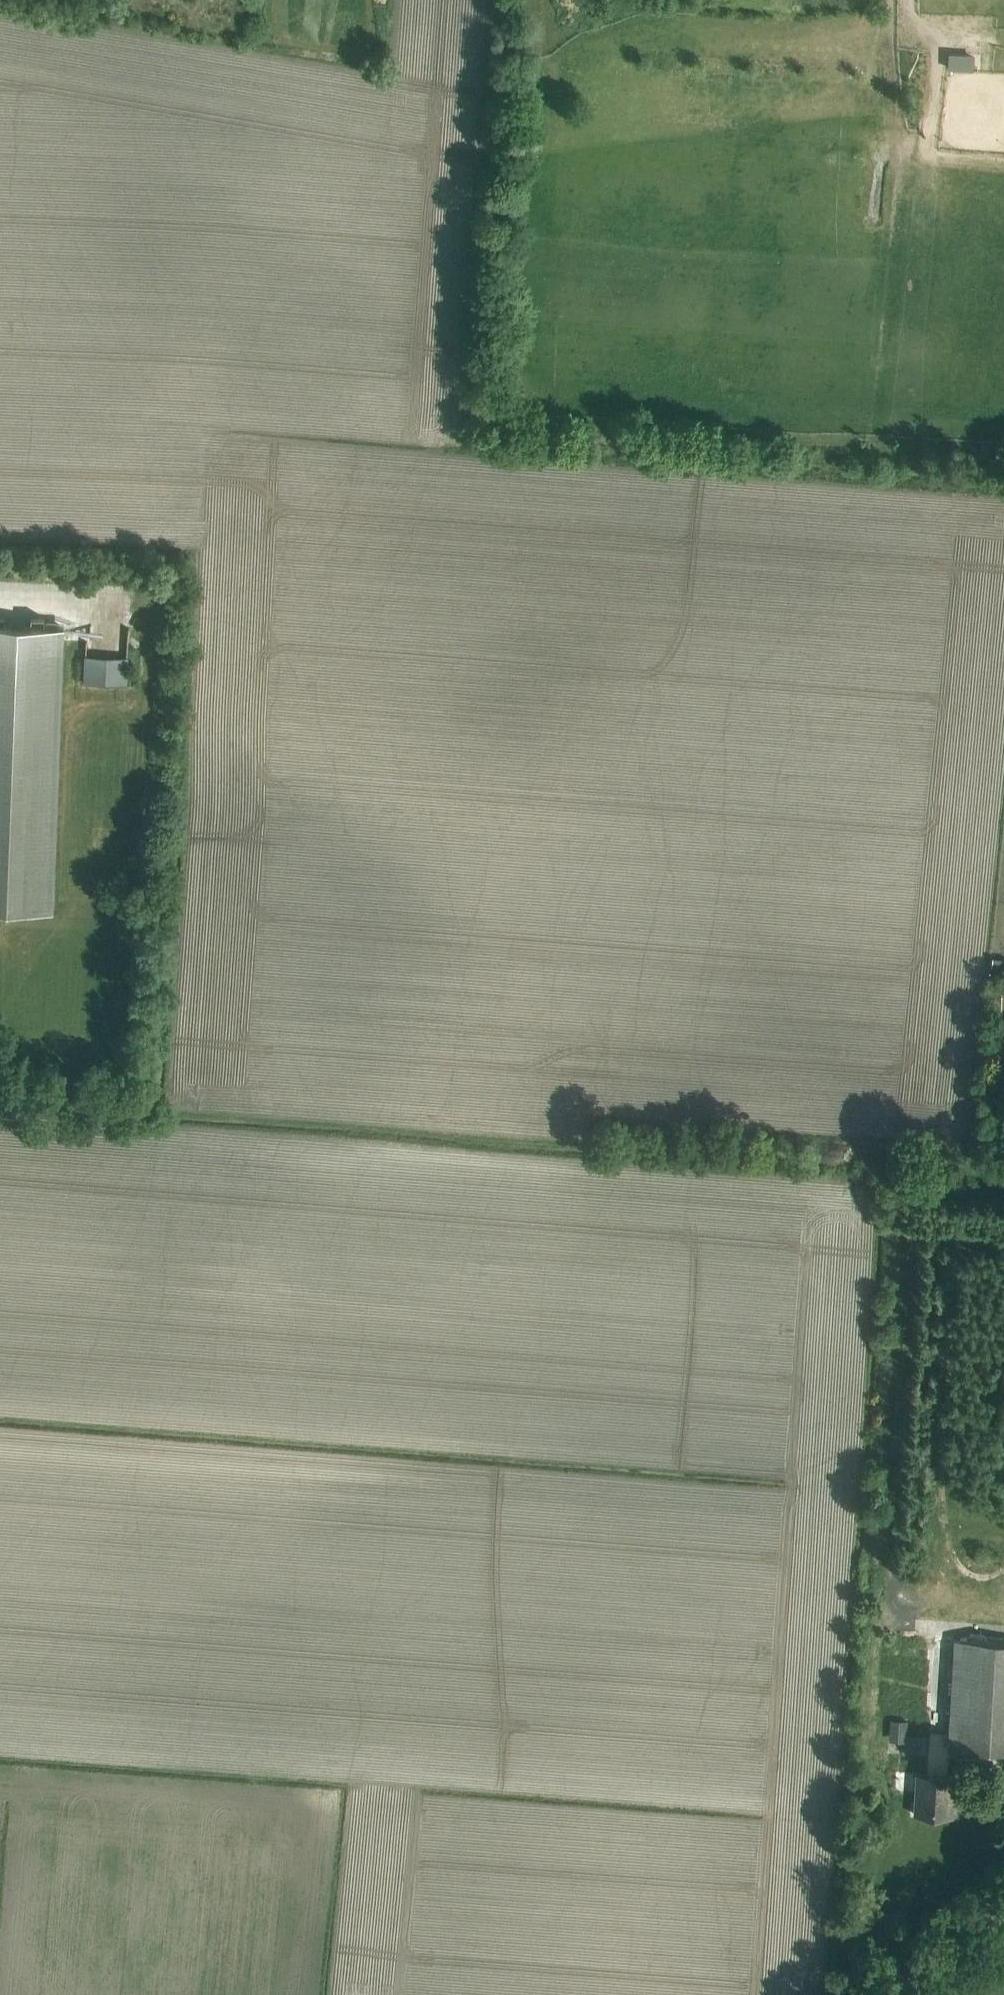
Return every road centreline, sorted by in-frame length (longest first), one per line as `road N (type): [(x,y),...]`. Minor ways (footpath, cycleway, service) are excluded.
road 1 (unclassified): [(907,1994),(1003,1903)]

